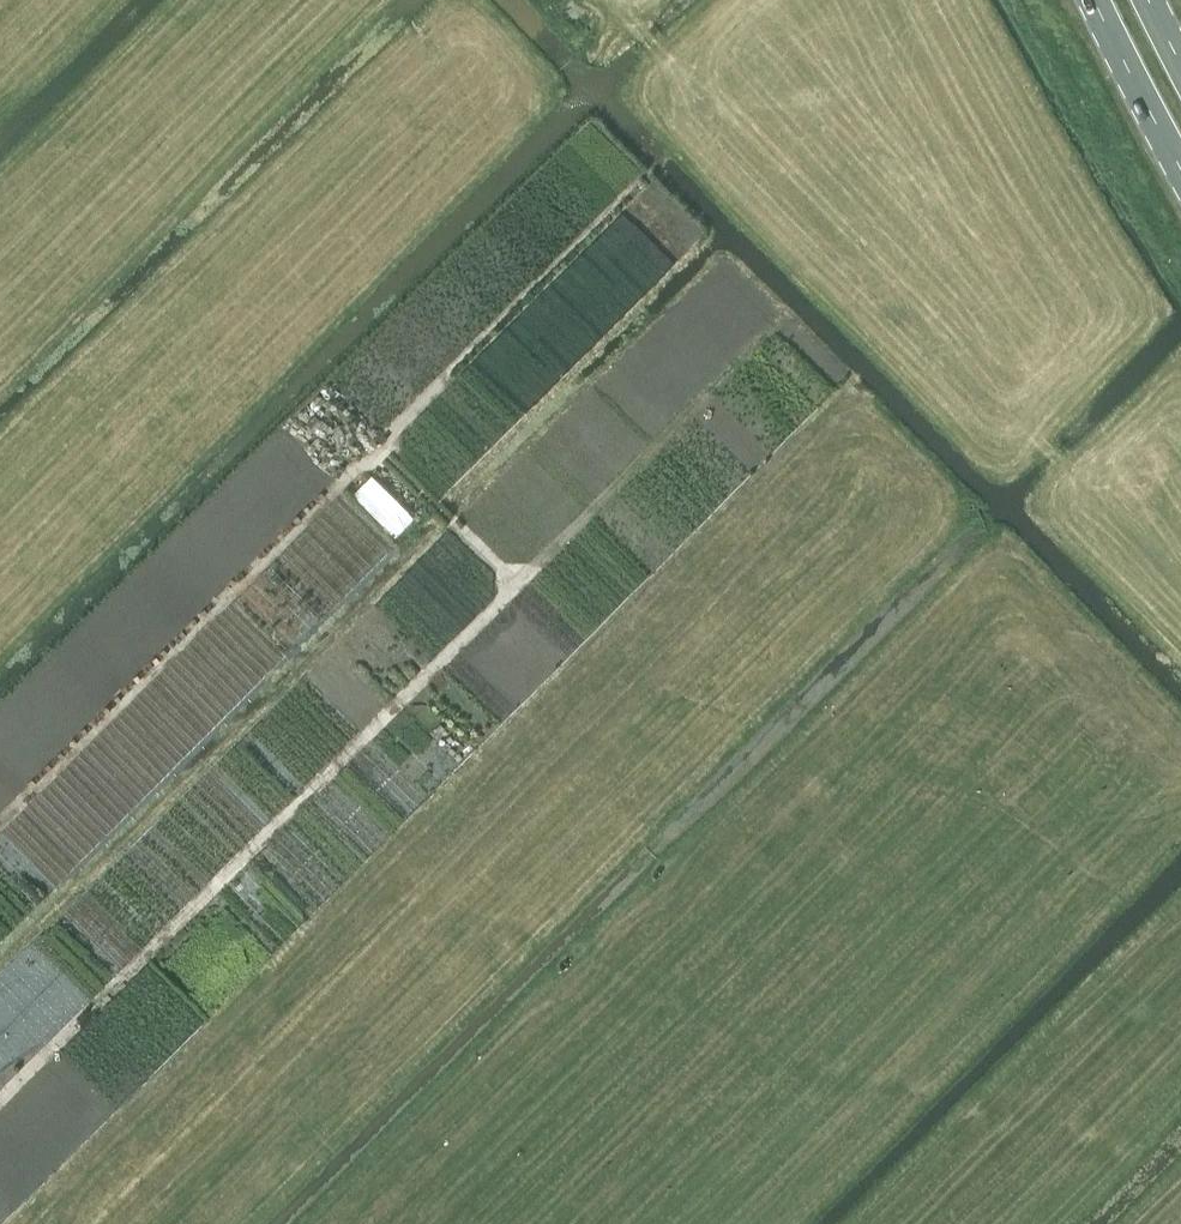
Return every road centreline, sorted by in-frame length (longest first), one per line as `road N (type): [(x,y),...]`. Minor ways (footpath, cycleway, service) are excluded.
road 1 (primary): [(1095,0),(1180,164)]

